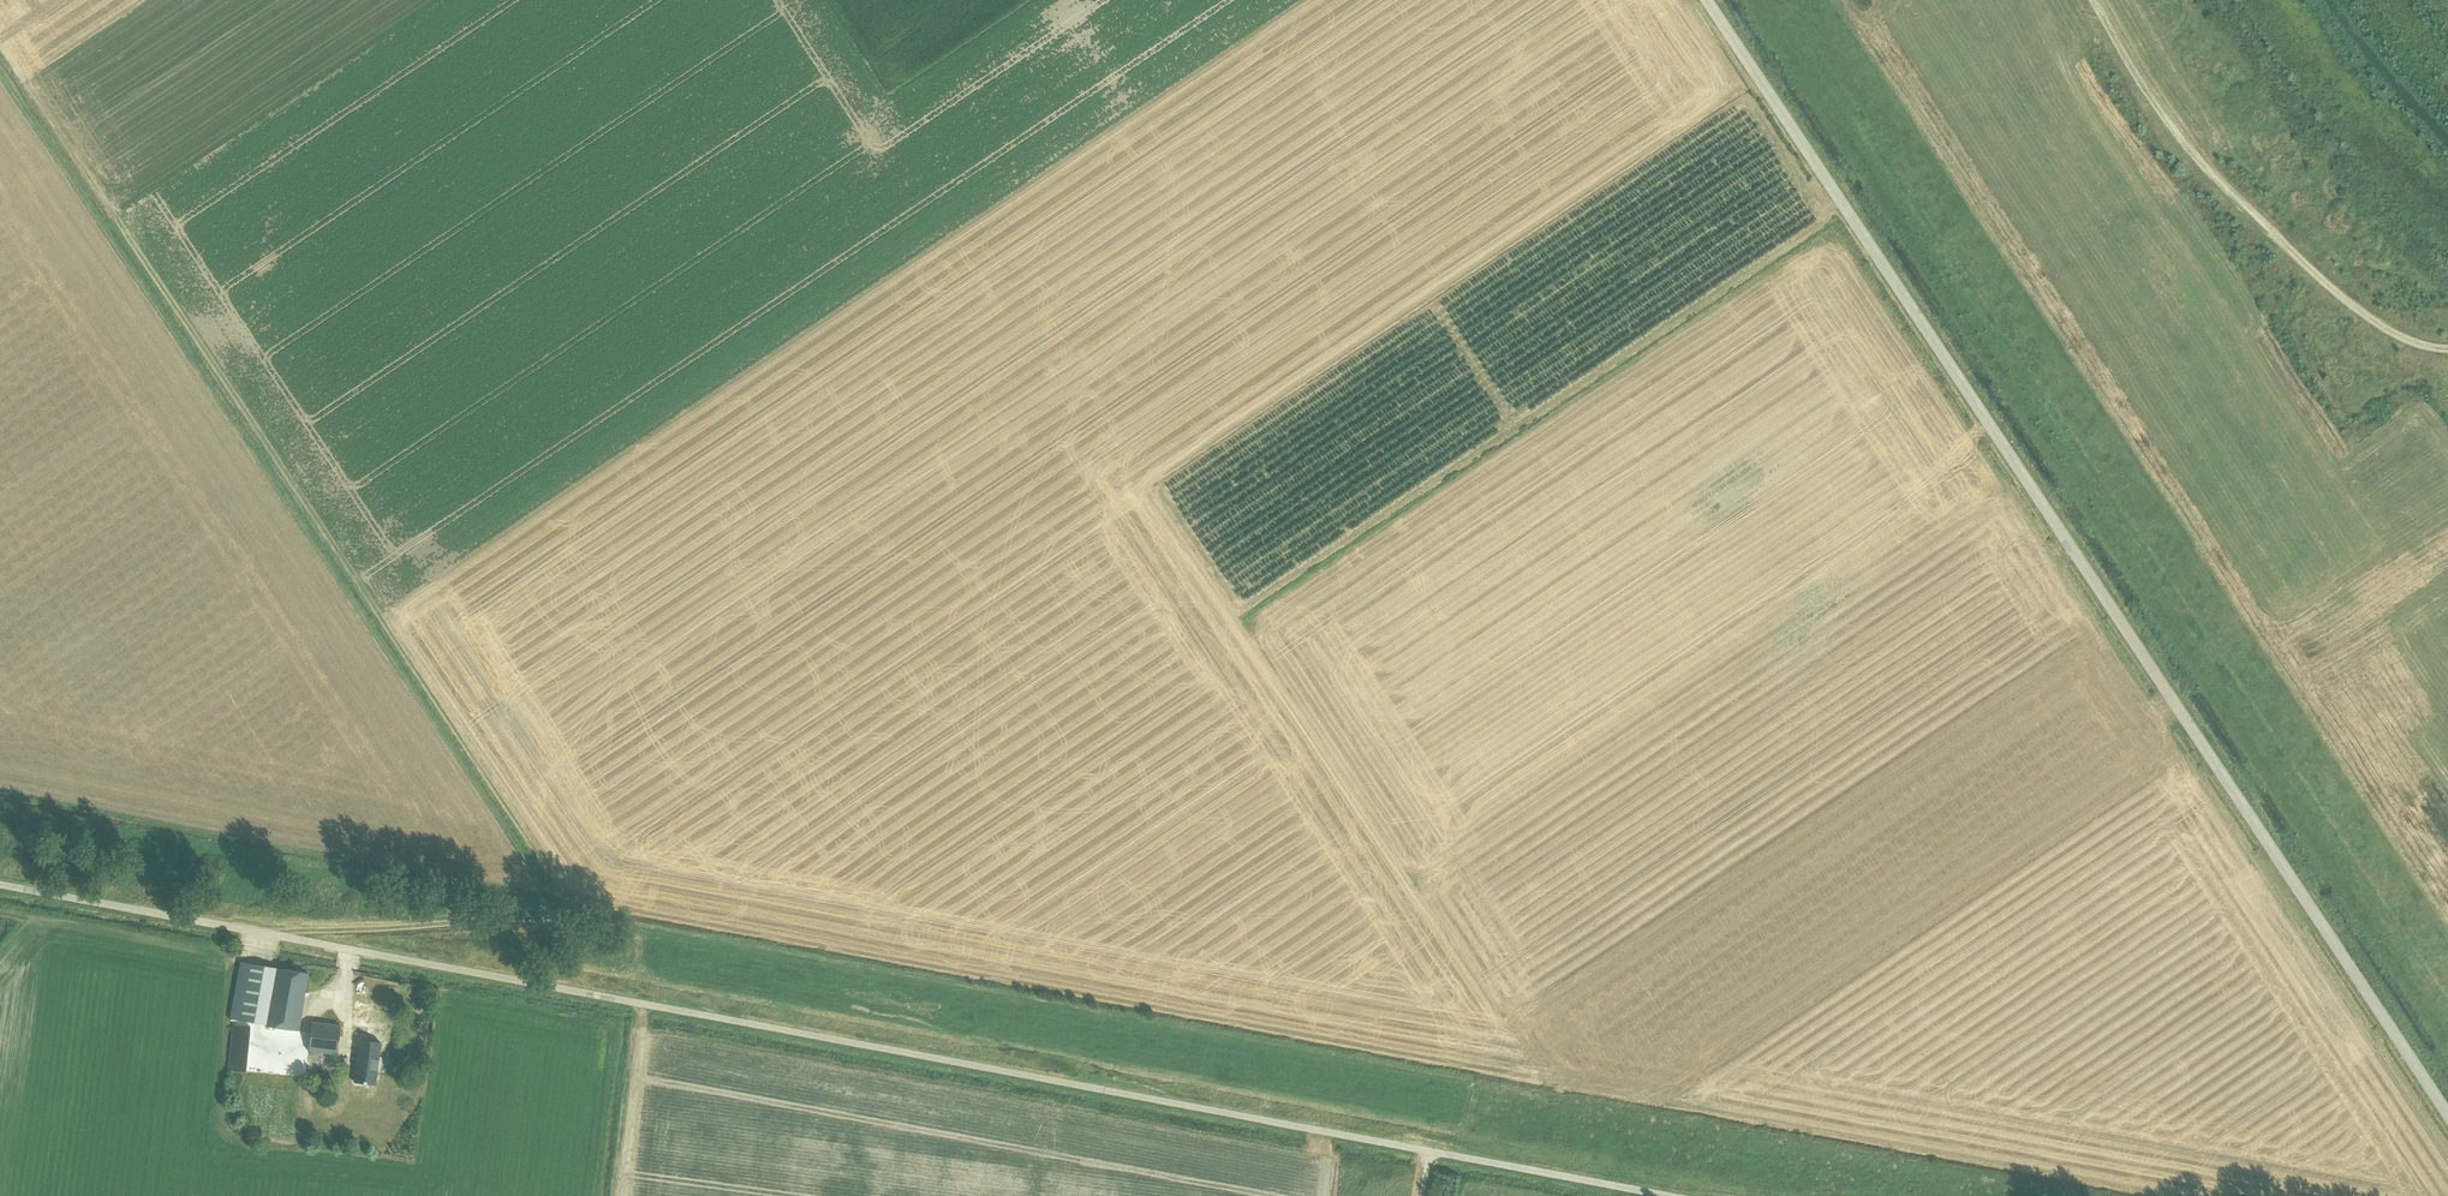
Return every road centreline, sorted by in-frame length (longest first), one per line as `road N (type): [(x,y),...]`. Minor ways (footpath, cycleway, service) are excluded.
road 1 (unclassified): [(0,884),(1667,1195)]
road 2 (unclassified): [(2447,1116),(1706,0)]
road 3 (track): [(2087,0),(2244,223),(2367,314),(2447,355)]

